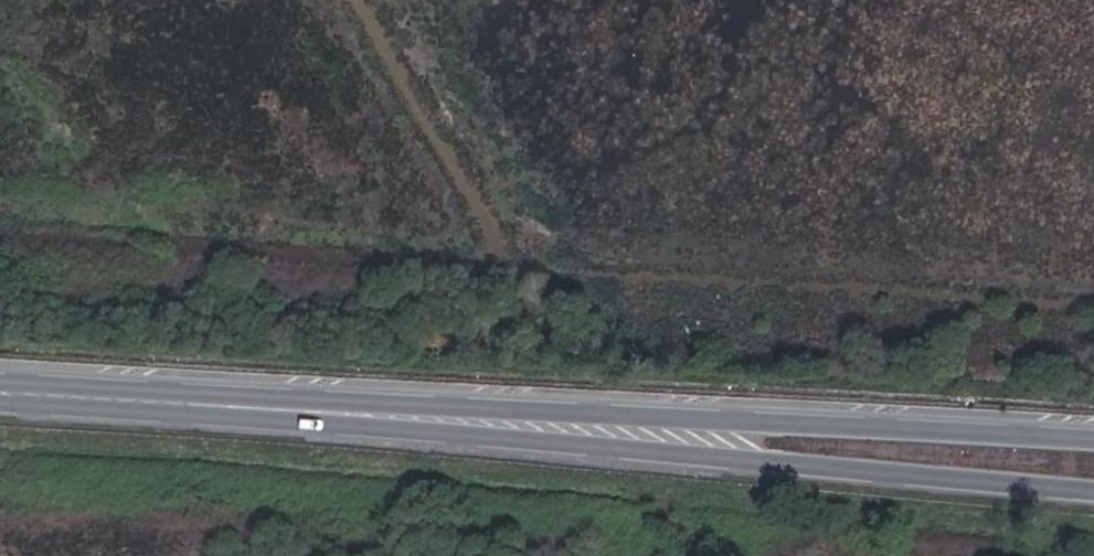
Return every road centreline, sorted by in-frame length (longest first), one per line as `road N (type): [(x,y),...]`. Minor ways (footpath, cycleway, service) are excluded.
road 1 (secondary): [(0,398),(1093,492)]
road 2 (secondary): [(1093,439),(0,392)]

